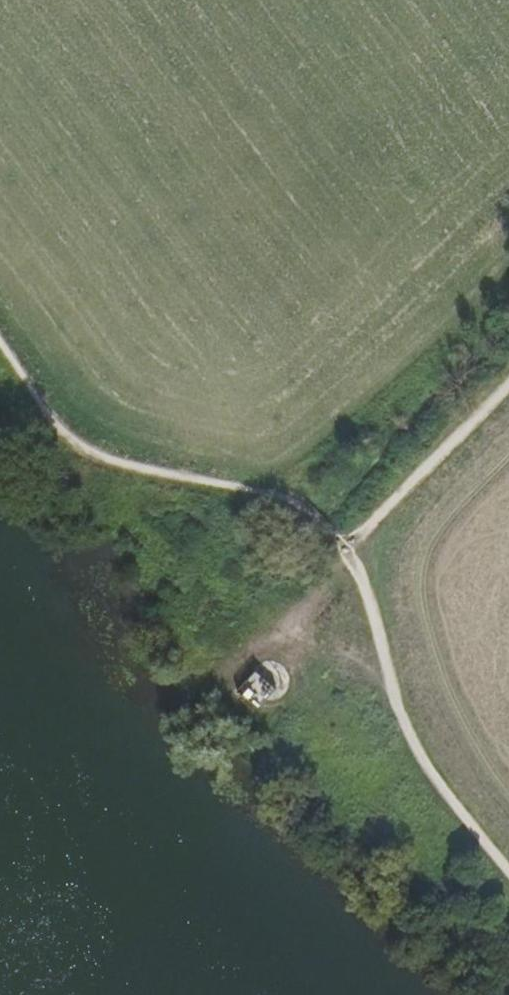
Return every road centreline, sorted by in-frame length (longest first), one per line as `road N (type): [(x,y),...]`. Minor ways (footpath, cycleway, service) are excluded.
road 1 (track): [(347,547),(299,503),(117,465),(60,427),(0,344)]
road 2 (track): [(347,547),(381,630),(413,751),(508,871)]
road 3 (track): [(508,383),(347,547)]
road 4 (track): [(347,547),(241,656)]

